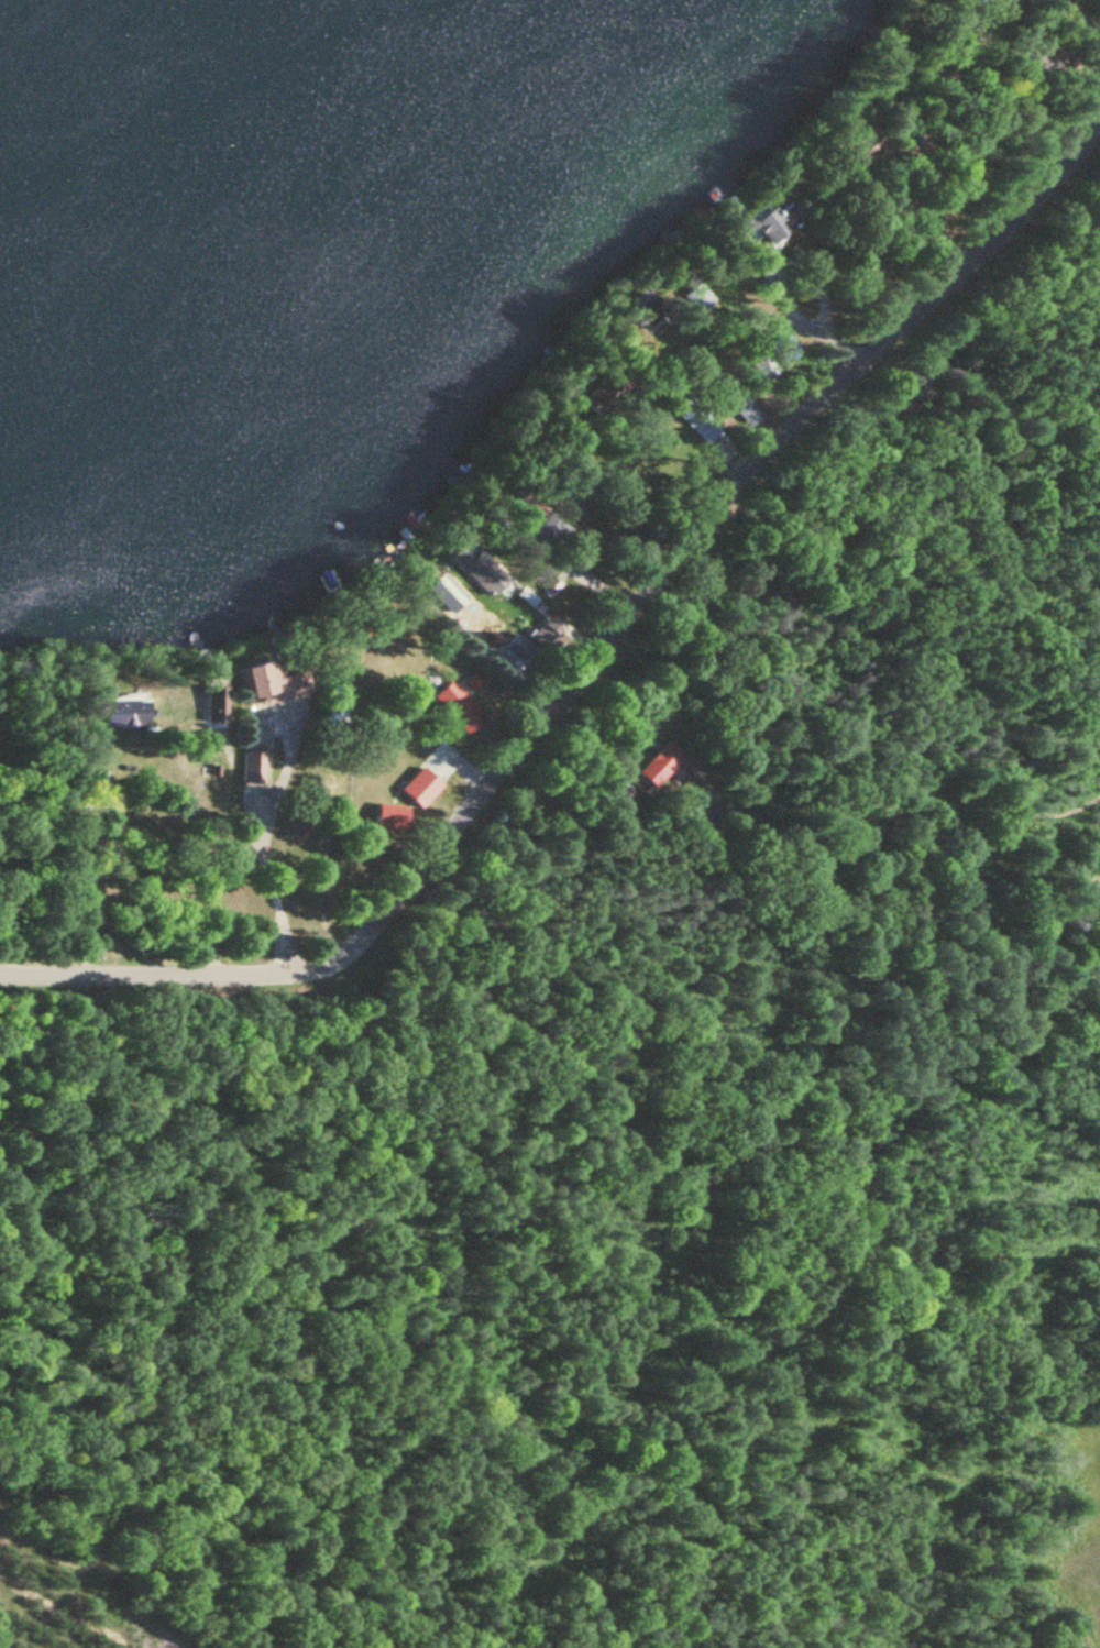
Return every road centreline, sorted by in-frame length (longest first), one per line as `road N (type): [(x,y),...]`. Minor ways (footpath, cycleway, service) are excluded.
road 1 (residential): [(0,981),(282,975),(323,967),(376,933),(547,705),(604,651),(736,487),(1034,209),(1099,134)]

